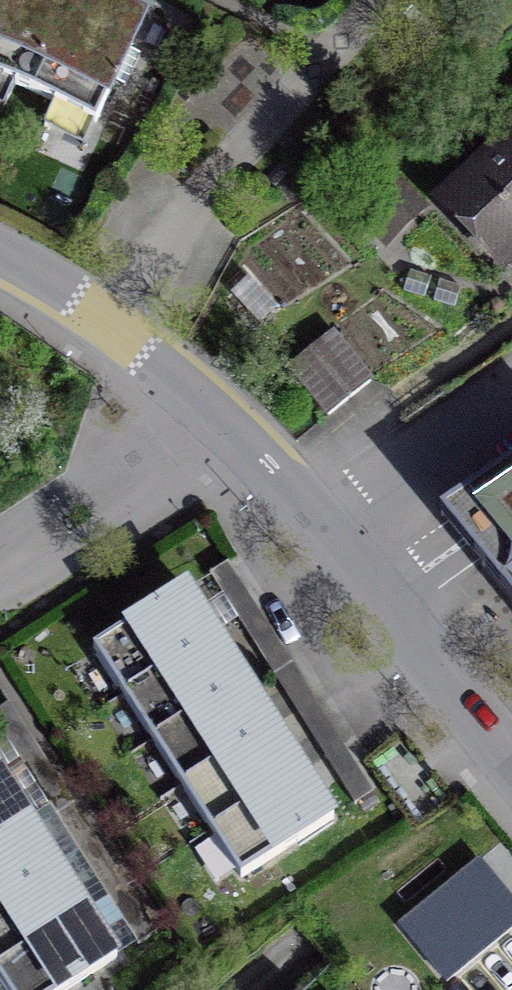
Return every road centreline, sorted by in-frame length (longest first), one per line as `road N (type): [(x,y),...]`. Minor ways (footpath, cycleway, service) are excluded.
road 1 (unclassified): [(511,762),(216,423)]
road 2 (unclassified): [(216,423),(106,322),(0,264)]
road 3 (unclassified): [(216,423),(0,564)]

